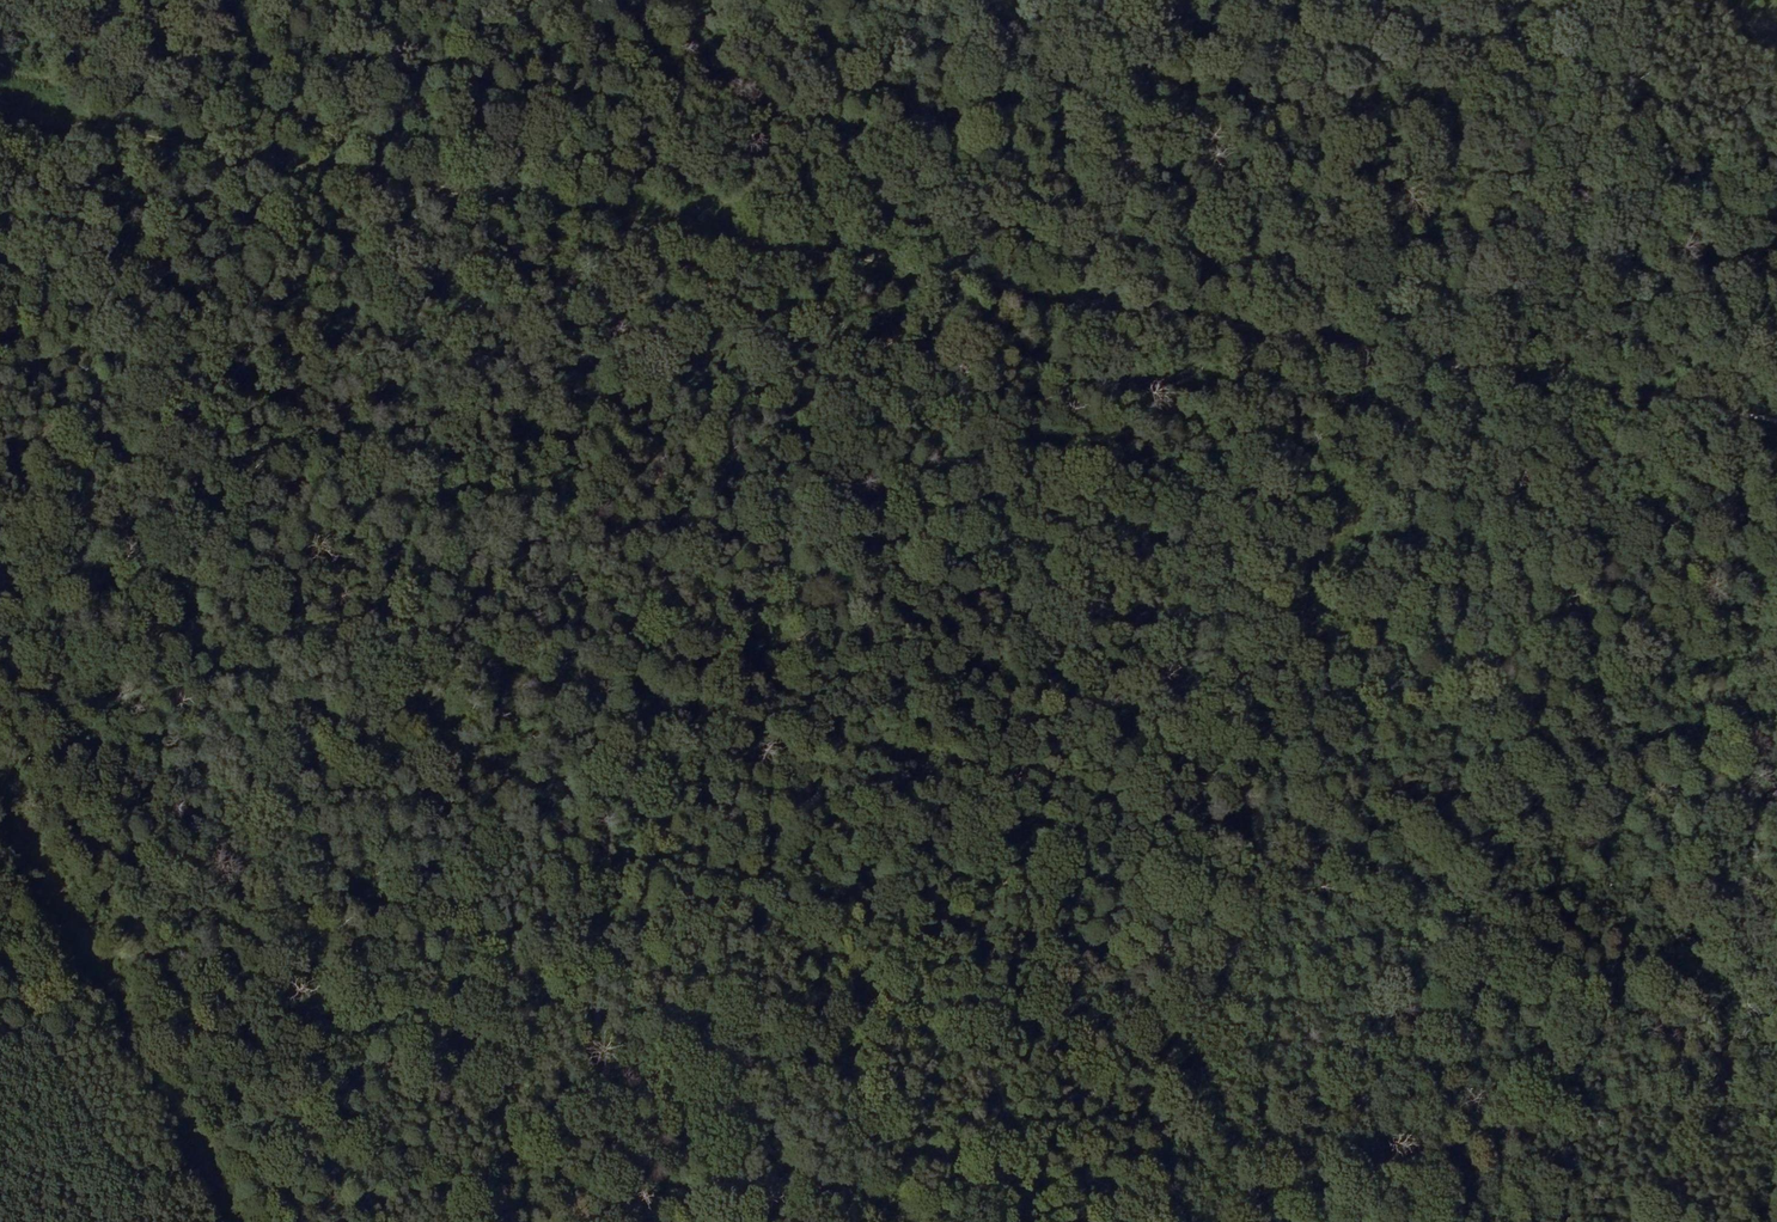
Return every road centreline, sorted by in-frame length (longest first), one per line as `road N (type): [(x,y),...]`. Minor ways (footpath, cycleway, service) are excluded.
road 1 (track): [(0,111),(773,249),(1457,354),(1560,387),(1776,425)]
road 2 (track): [(0,819),(226,1221)]

